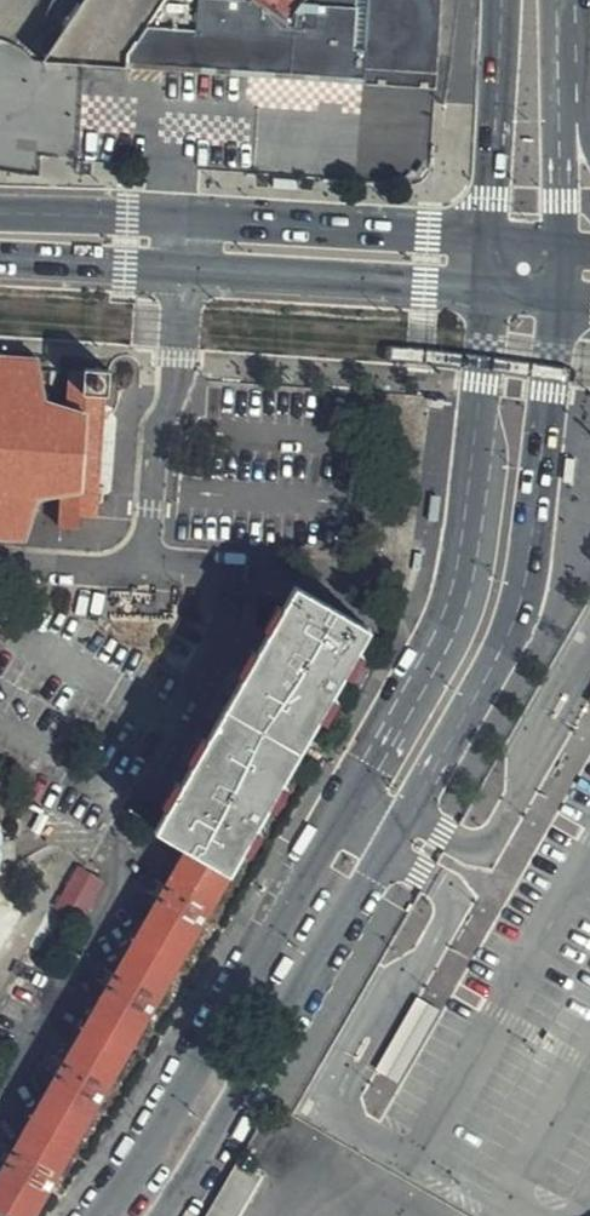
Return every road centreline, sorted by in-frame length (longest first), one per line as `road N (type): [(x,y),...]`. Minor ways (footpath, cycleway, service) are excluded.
road 1 (secondary): [(489,264),(463,543),(440,631),(102,1215)]
road 2 (secondary): [(171,1215),(518,612),(560,271)]
road 3 (secondary): [(0,238),(489,264)]
road 4 (secondary): [(501,0),(489,264)]
road 5 (secondary): [(560,271),(564,89)]

